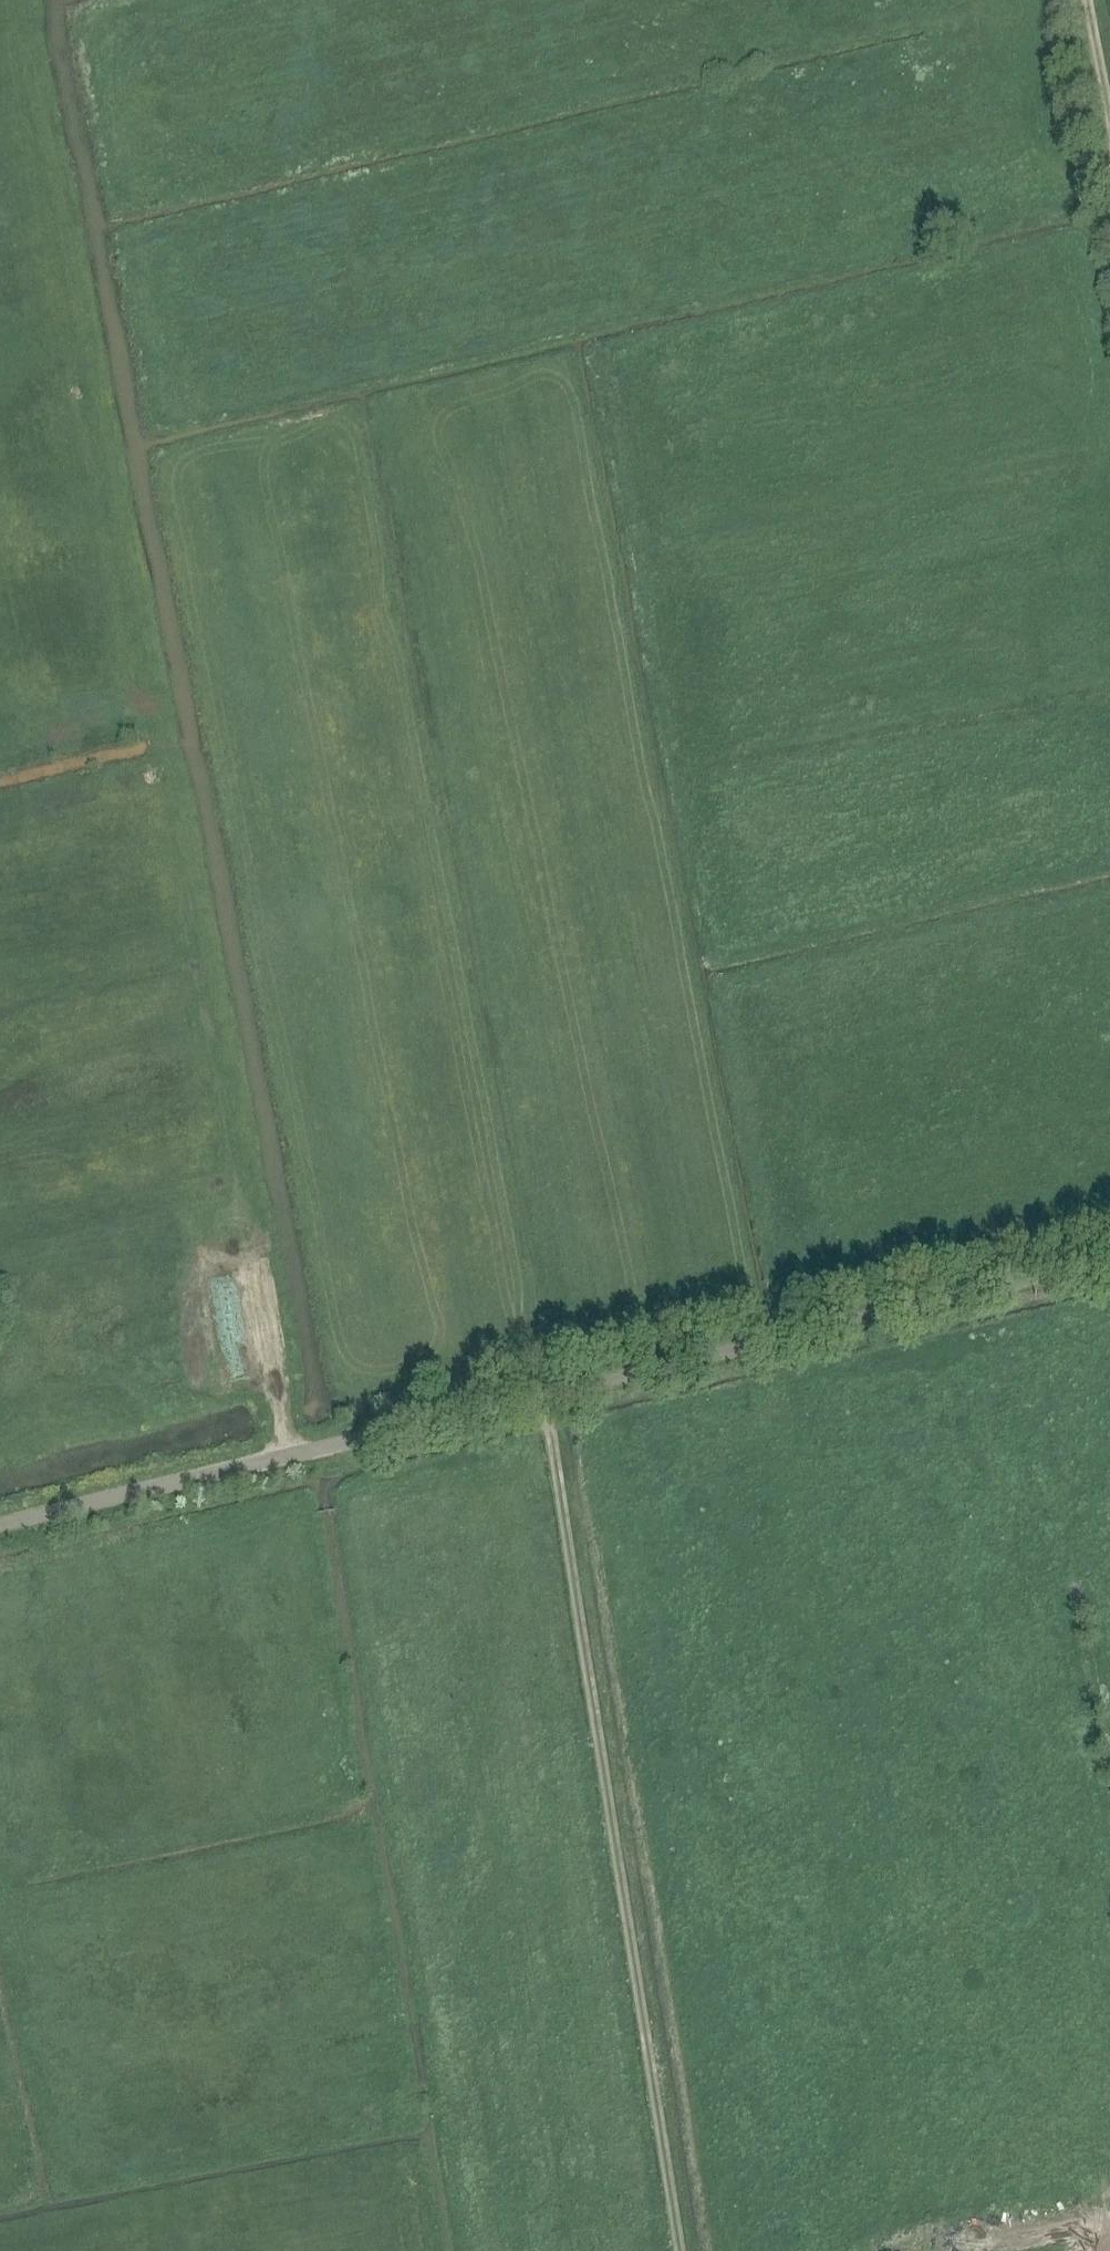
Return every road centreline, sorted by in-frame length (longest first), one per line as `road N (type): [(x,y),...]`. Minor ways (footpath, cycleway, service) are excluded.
road 1 (unclassified): [(0,1523),(1109,1254)]
road 2 (track): [(544,1386),(688,2250)]
road 3 (track): [(1109,133),(1085,0)]

